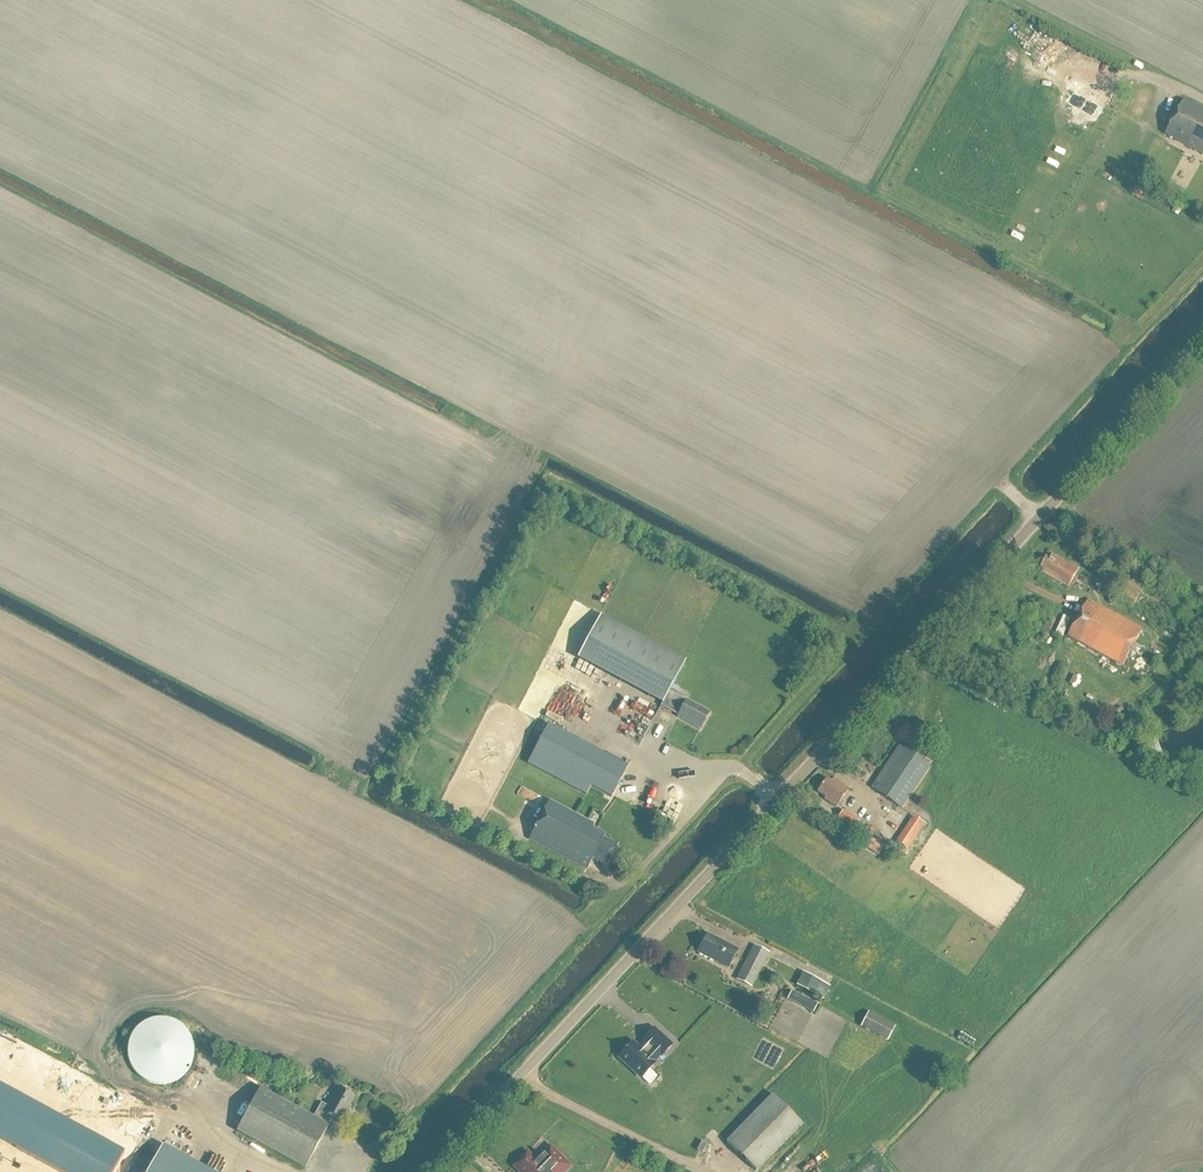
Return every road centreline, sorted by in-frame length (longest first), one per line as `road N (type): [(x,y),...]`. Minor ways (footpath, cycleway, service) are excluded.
road 1 (unclassified): [(428,1171),(1202,340)]

